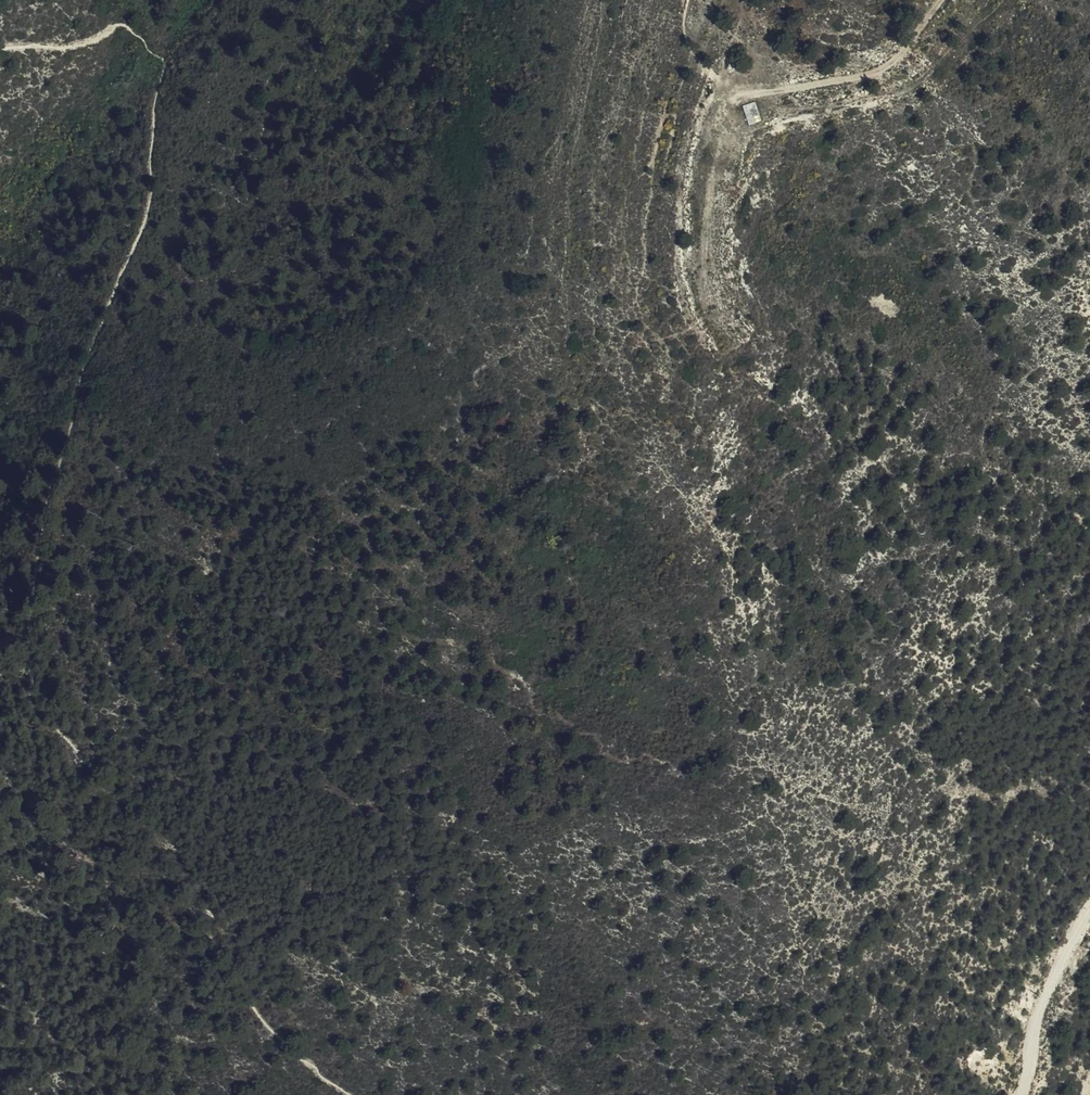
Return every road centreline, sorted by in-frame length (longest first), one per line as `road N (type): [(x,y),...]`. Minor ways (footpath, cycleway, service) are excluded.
road 1 (track): [(942,0),(885,72),(844,86),(747,94)]
road 2 (track): [(1089,905),(1041,1011),(1021,1094)]

